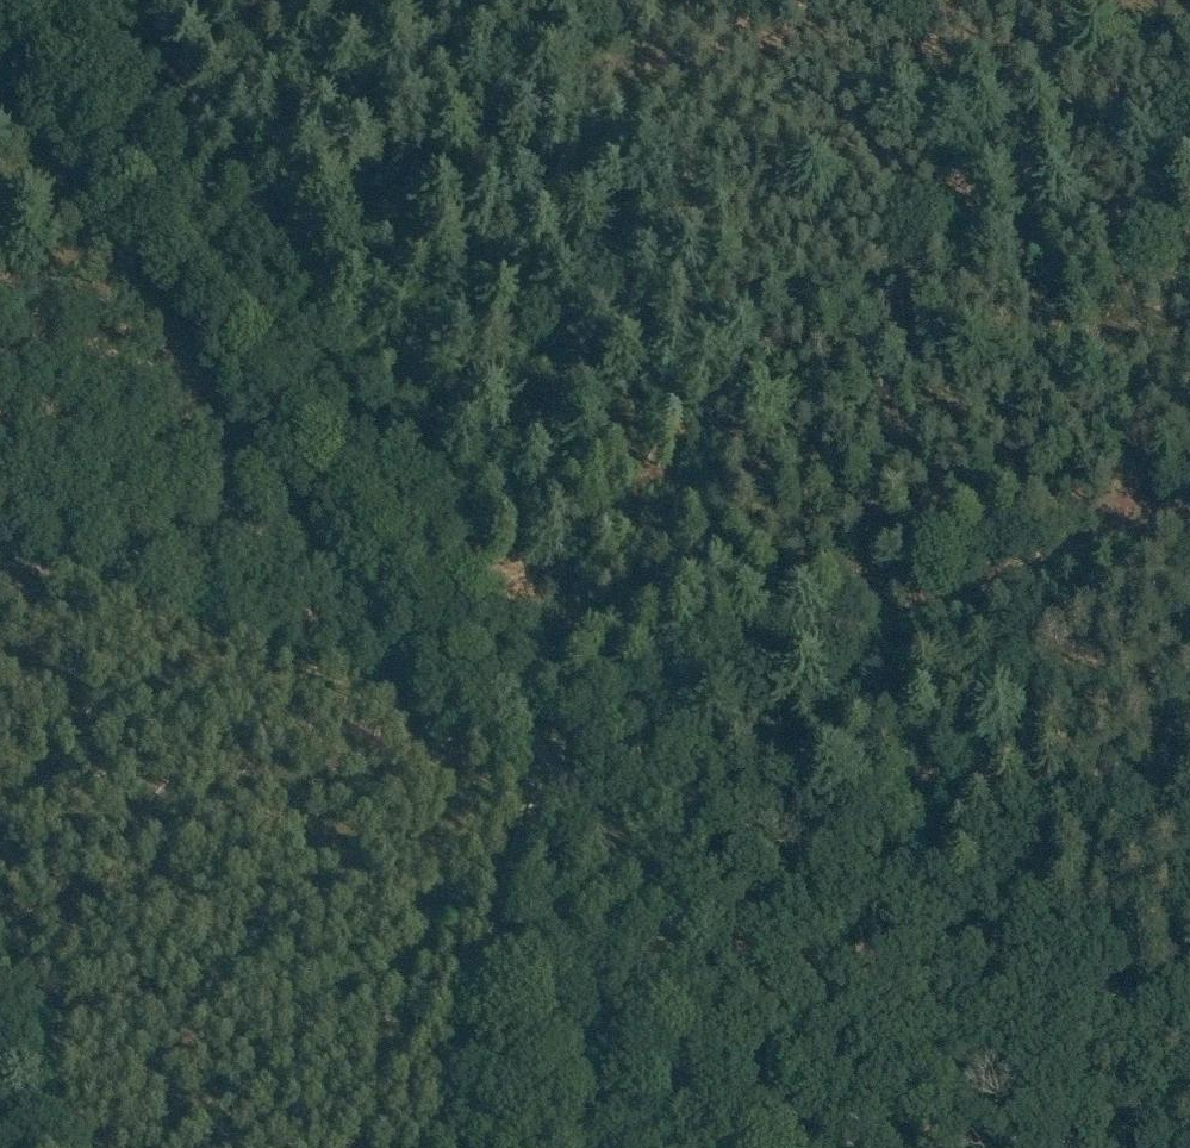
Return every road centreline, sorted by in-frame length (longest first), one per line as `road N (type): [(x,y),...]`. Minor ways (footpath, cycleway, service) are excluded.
road 1 (track): [(542,745),(17,0)]
road 2 (track): [(795,647),(396,0)]
road 3 (track): [(815,1147),(542,745)]
road 4 (track): [(1189,495),(795,647)]
road 5 (track): [(549,756),(437,1147)]
road 6 (track): [(795,647),(542,745)]

